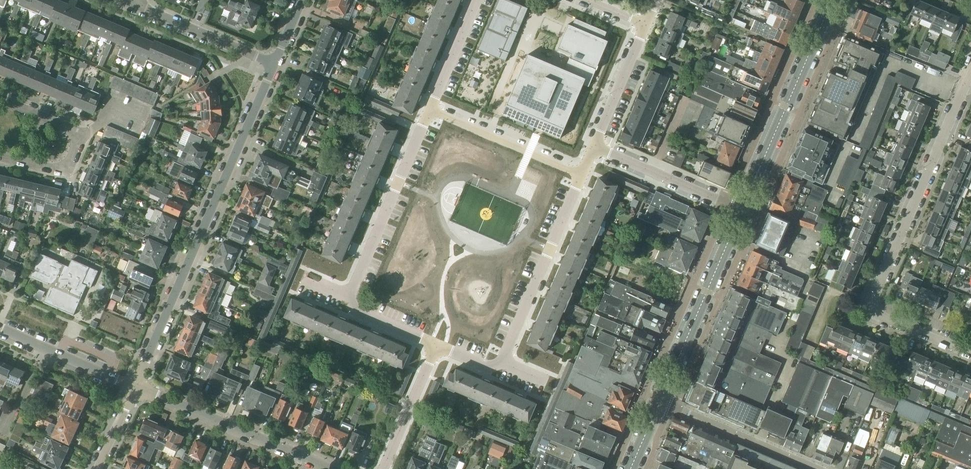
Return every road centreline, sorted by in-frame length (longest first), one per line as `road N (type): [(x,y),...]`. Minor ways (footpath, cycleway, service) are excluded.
road 1 (residential): [(970,356),(878,314),(873,305),(970,73)]
road 2 (residential): [(134,387),(275,63)]
road 3 (residential): [(347,300),(477,0)]
road 4 (residential): [(502,362),(594,147)]
road 5 (residential): [(741,210),(832,0)]
road 6 (residential): [(328,468),(134,387)]
road 7 (residential): [(659,402),(741,210)]
road 8 (residential): [(659,402),(817,468)]
road 9 (residential): [(741,210),(594,147)]
road 10 (residential): [(275,63),(138,5)]
road 11 (residential): [(134,387),(0,328)]
road 12 (residential): [(383,468),(436,345)]
road 13 (residential): [(594,147),(646,25)]

